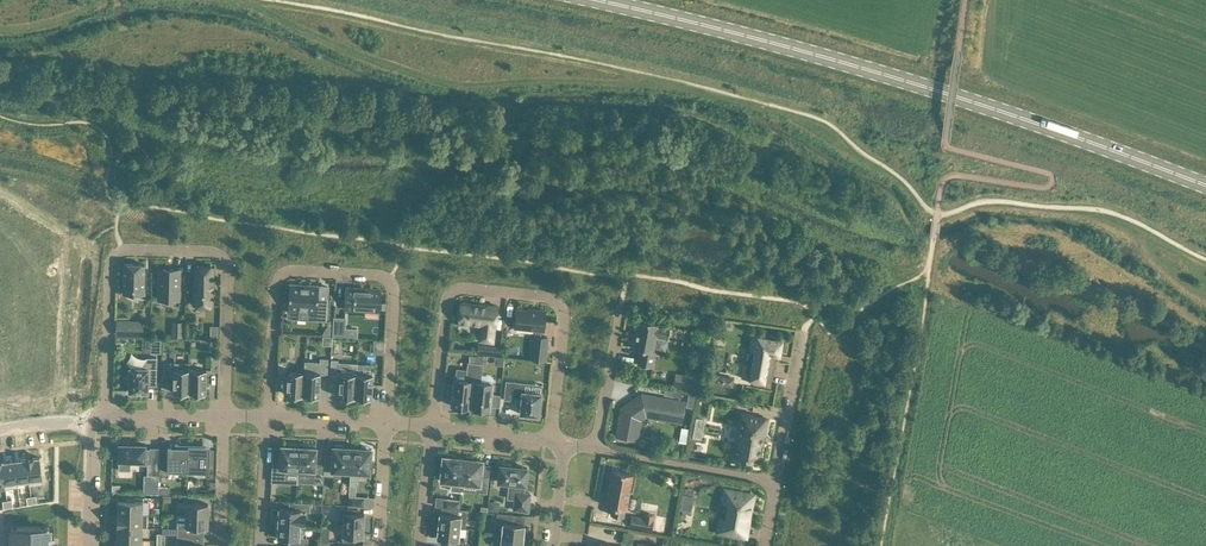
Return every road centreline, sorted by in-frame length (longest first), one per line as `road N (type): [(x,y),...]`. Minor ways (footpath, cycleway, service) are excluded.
road 1 (secondary): [(1205,186),(932,89),(588,0)]
road 2 (residential): [(225,417),(228,269),(221,255),(122,249),(111,260),(104,416)]
road 3 (residential): [(389,424),(394,283),(383,275),(284,272),(275,285),(267,417)]
road 4 (residential): [(432,425),(449,297),(464,288),(555,298),(562,310),(549,443)]
road 5 (residential): [(0,197),(68,245),(69,420)]
road 6 (residential): [(597,448),(775,481)]
road 7 (residential): [(804,335),(775,481)]
road 8 (residential): [(597,448),(621,306)]
road 9 (residential): [(87,545),(90,429),(104,416)]
road 10 (residential): [(267,417),(260,545)]
road 11 (residential): [(221,545),(225,417)]
road 12 (residential): [(69,420),(62,545)]
road 13 (residential): [(267,417),(389,424)]
road 14 (residential): [(381,545),(389,424)]
road 15 (residential): [(104,416),(225,417)]
road 16 (residential): [(420,545),(432,425)]

